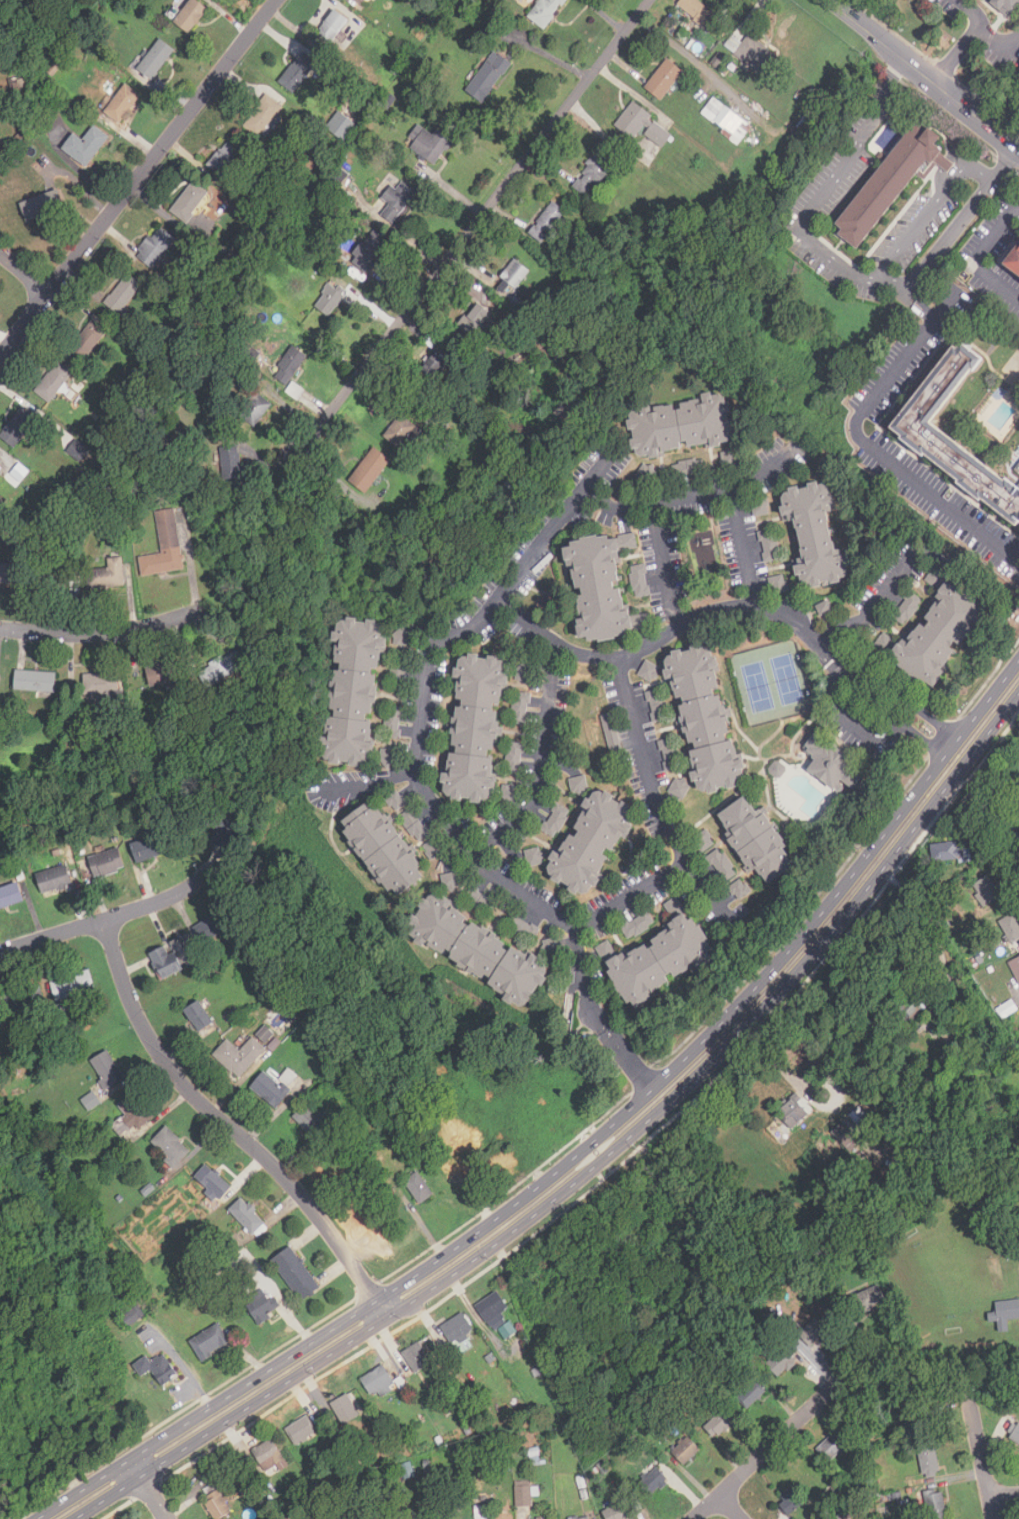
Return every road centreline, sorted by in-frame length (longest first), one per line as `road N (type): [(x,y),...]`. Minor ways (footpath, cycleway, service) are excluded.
road 1 (residential): [(605,1029),(585,992),(575,929),(486,872),(415,770),(433,643),(474,625),(613,459)]
road 2 (residential): [(300,457),(651,0)]
road 3 (residential): [(389,1317),(296,1187),(166,1061),(130,998),(103,918)]
road 4 (primary): [(668,1102),(813,953),(971,755)]
road 5 (primary): [(956,744),(799,941),(654,1089)]
road 6 (residential): [(277,0),(0,357)]
road 7 (primary): [(378,1301),(37,1518)]
road 8 (residential): [(832,656),(777,615),(735,608),(690,619),(626,657),(584,656),(497,598)]
road 9 (primary): [(75,1518),(389,1317)]
road 10 (primary): [(389,1317),(499,1241),(668,1102)]
road 11 (primary): [(654,1089),(541,1185),(378,1301)]
road 12 (residential): [(617,657),(648,787),(683,860),(575,929)]
road 13 (residential): [(470,854),(535,799),(558,644)]
road 14 (tertiary): [(1018,152),(832,0)]
road 15 (residential): [(0,951),(158,901),(209,875)]
road 16 (residential): [(587,488),(621,511),(731,486),(788,452)]
road 17 (residential): [(851,1370),(693,1518)]
road 18 (residential): [(206,606),(111,631),(0,628)]
road 19 (residential): [(956,744),(832,656)]
road 20 (residential): [(679,626),(664,592),(650,504)]
road 21 (residential): [(752,609),(731,486)]

